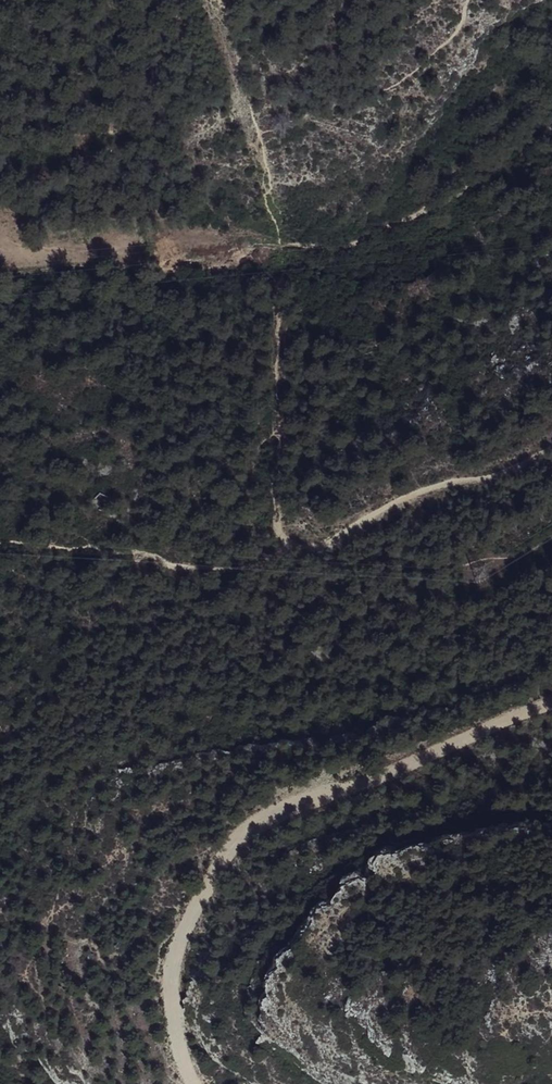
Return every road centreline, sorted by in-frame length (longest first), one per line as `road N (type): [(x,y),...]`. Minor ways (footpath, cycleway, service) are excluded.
road 1 (track): [(198,1083),(174,1006),(181,946),(204,889),(237,839),(335,787),(551,703)]
road 2 (track): [(285,532),(296,544),(326,544),(395,503),(507,472),(551,446)]

